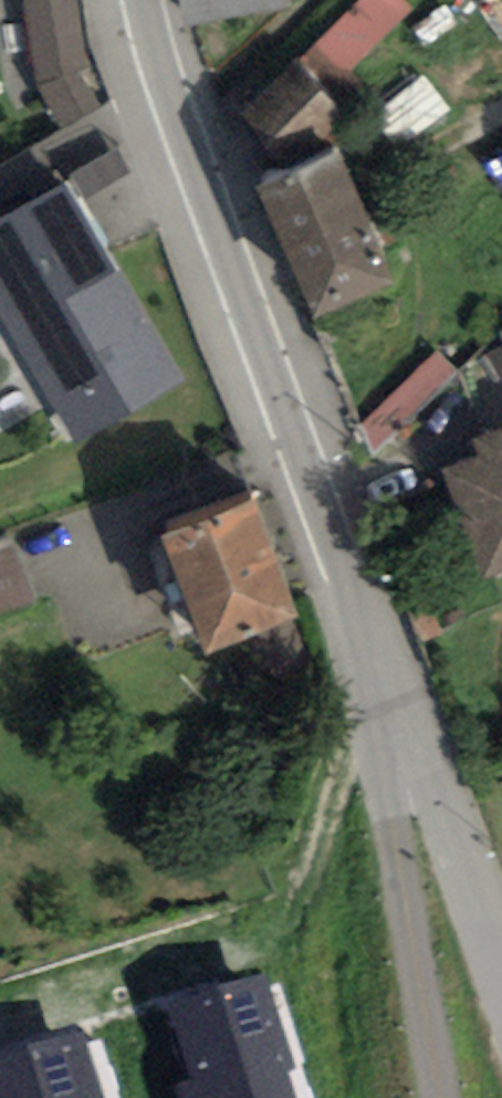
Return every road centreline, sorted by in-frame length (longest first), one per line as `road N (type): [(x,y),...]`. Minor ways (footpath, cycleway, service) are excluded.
road 1 (residential): [(390,674),(170,92),(144,0)]
road 2 (unclassified): [(390,674),(383,769),(442,1097)]
road 3 (residential): [(501,961),(390,674)]

